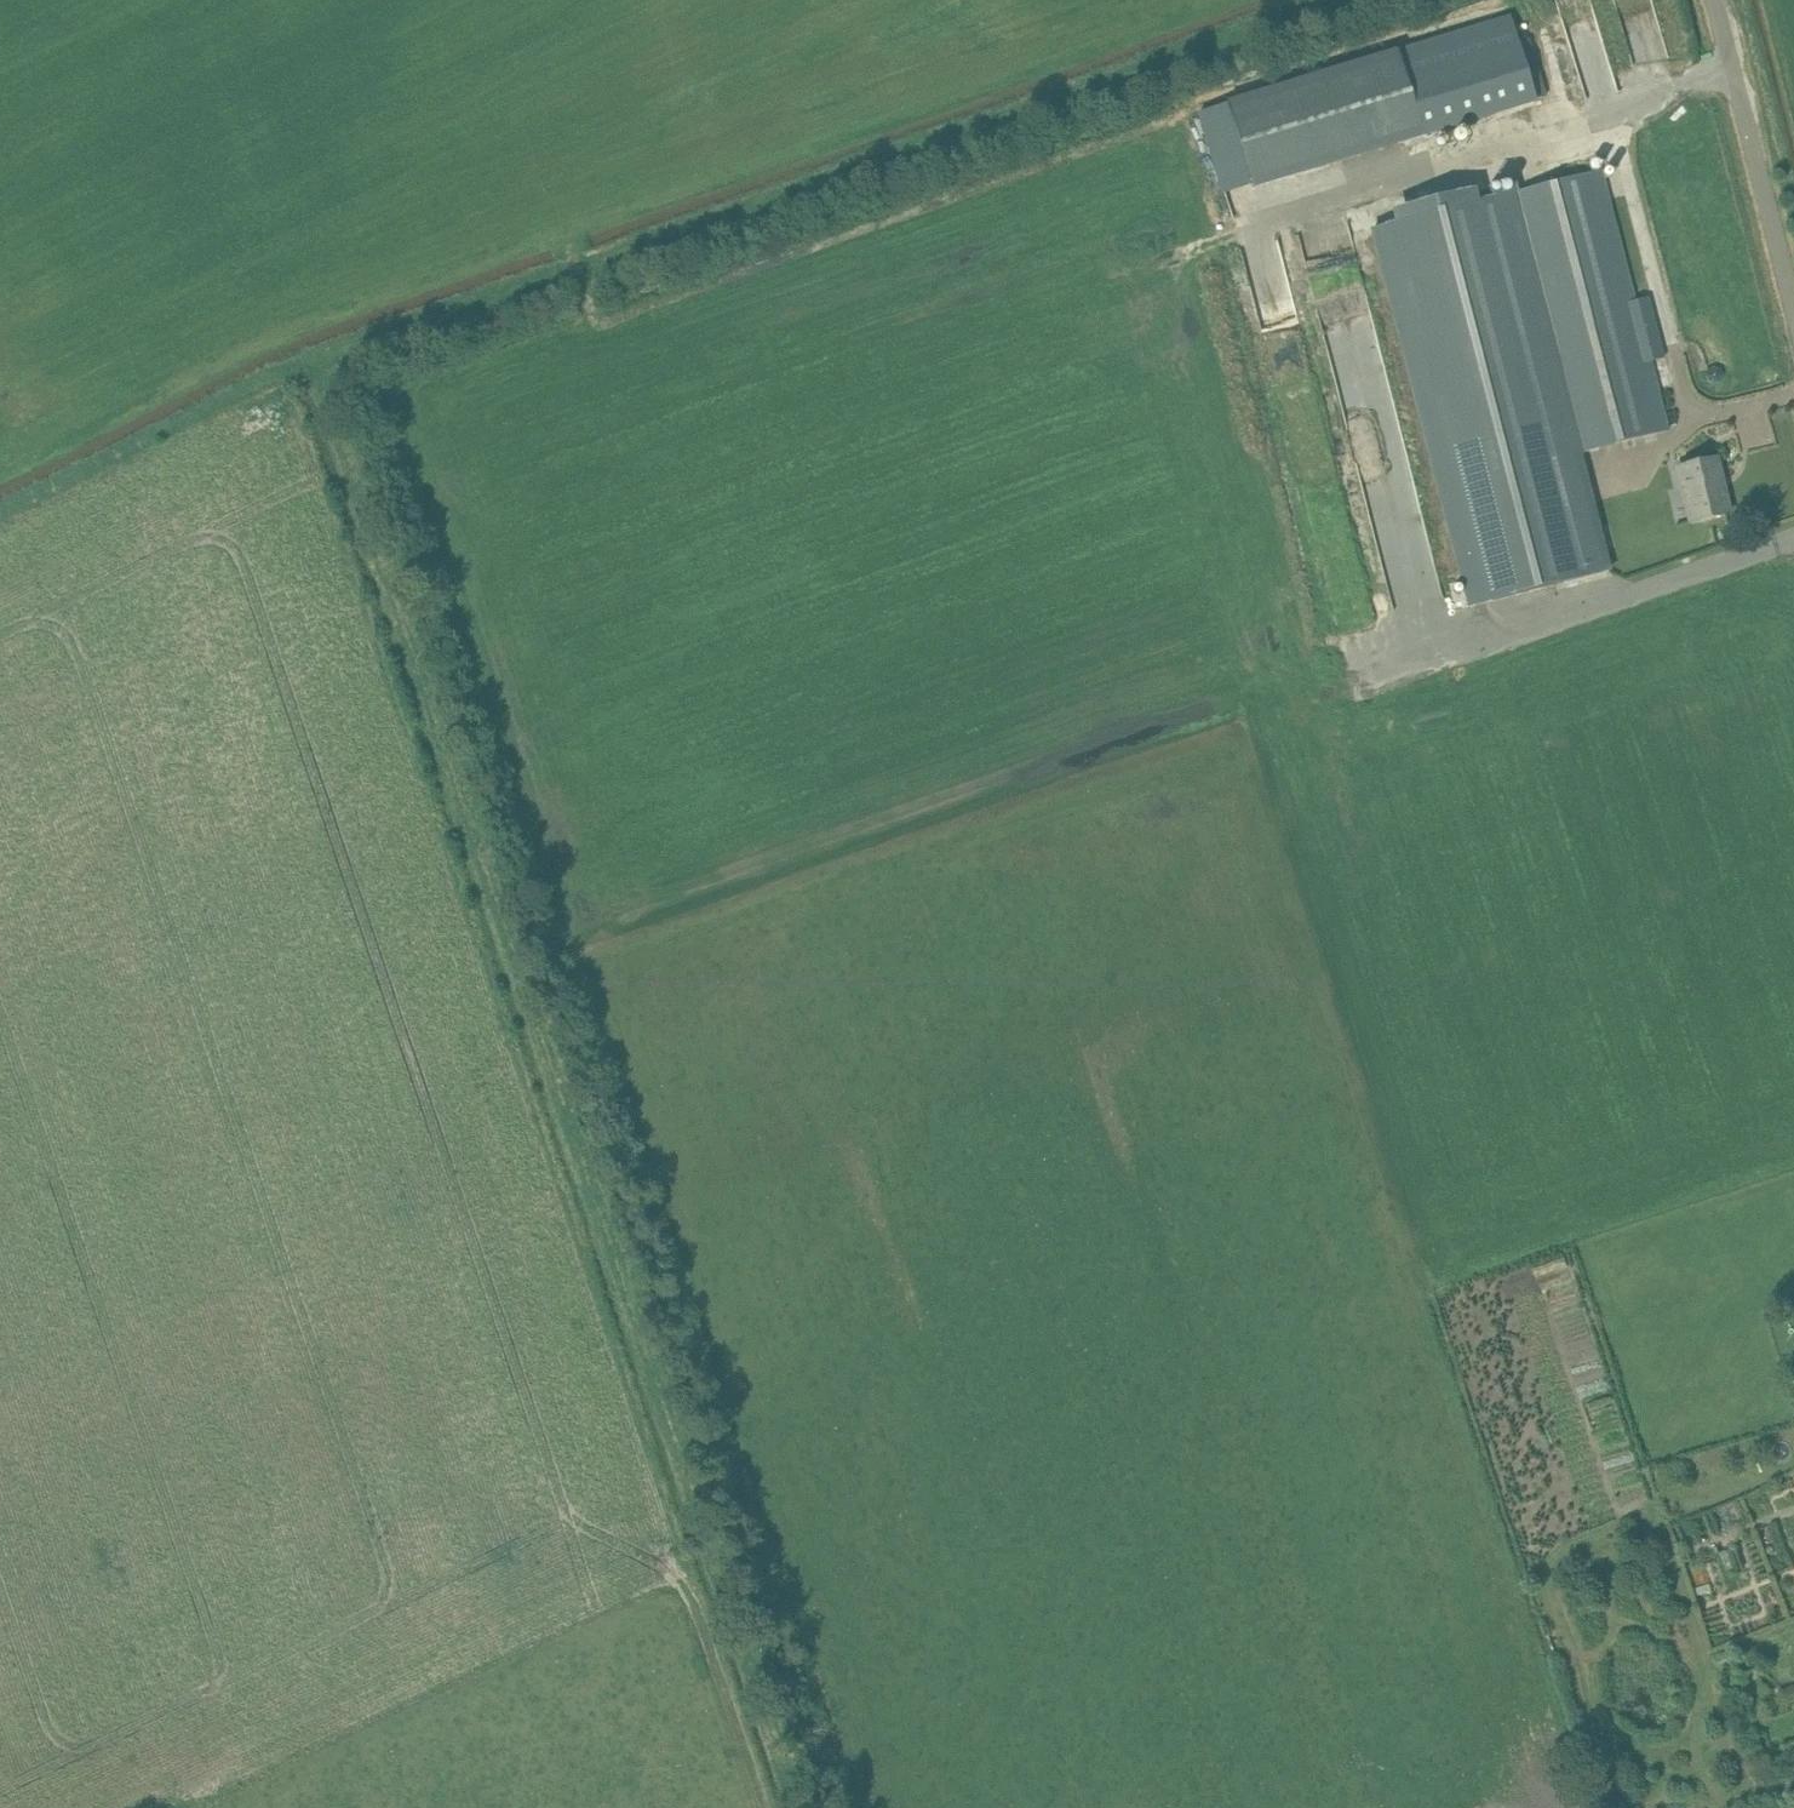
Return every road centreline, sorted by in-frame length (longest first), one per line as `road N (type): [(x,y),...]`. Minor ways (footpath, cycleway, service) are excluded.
road 1 (unclassified): [(1793,305),(1718,0)]

